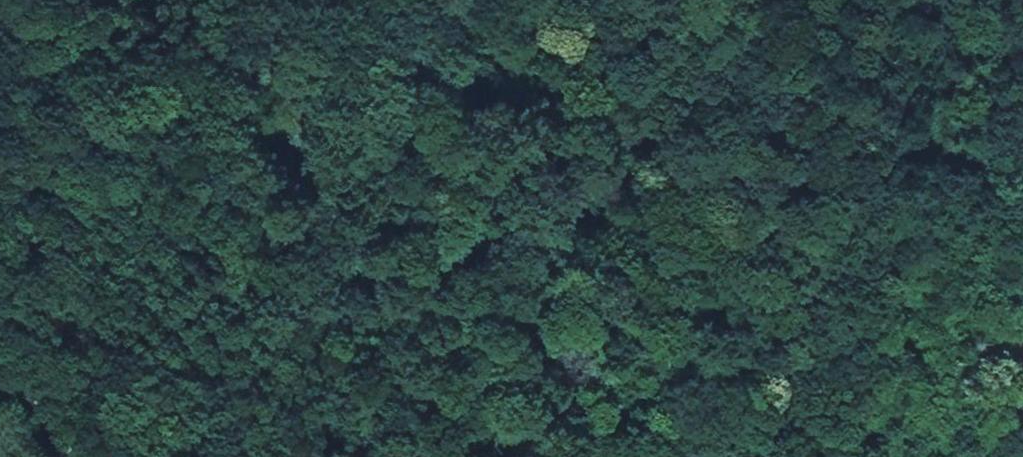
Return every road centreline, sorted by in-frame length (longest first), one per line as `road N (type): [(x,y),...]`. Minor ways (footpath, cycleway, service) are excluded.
road 1 (track): [(768,456),(338,315),(0,58)]

